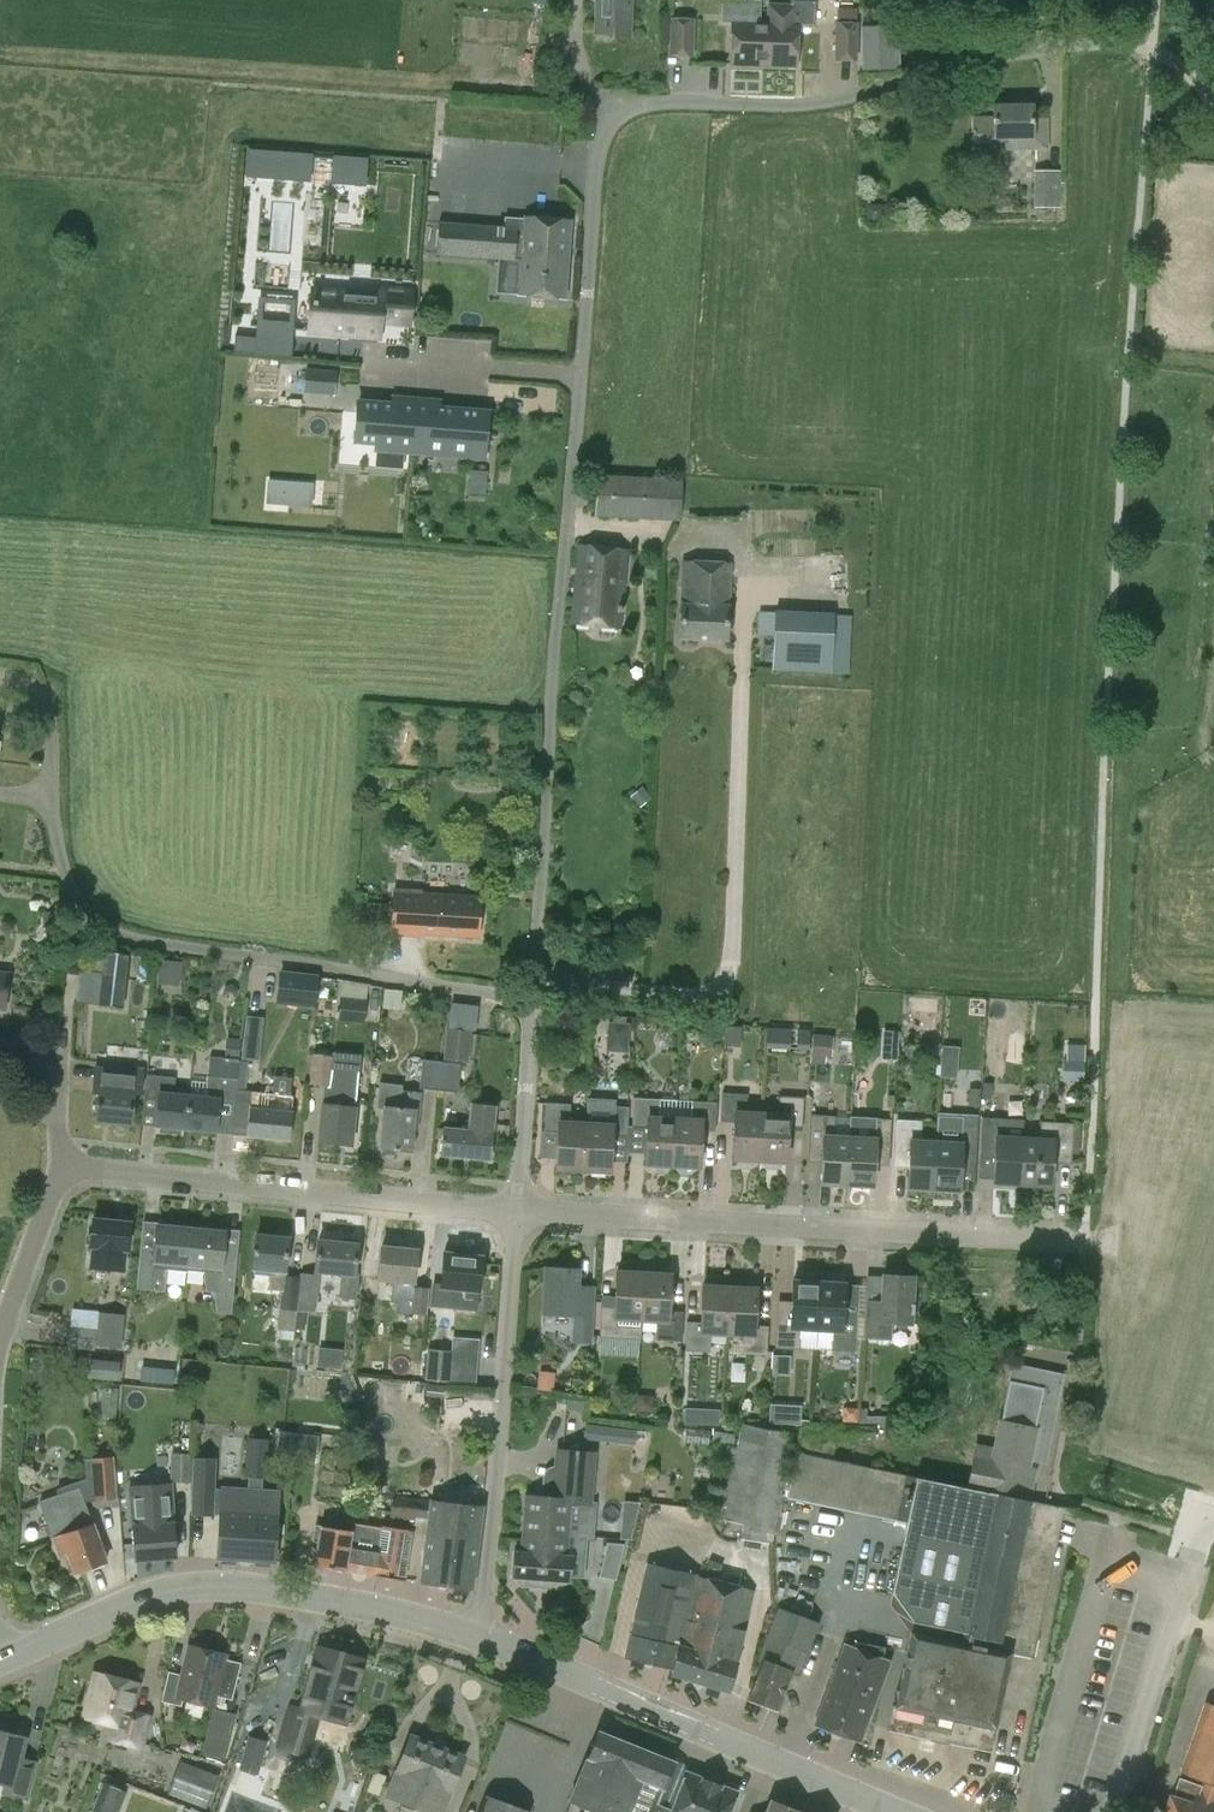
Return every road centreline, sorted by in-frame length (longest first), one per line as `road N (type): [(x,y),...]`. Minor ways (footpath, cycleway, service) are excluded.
road 1 (residential): [(534,990),(604,127)]
road 2 (residential): [(1084,1241),(513,1213)]
road 3 (unclassified): [(604,127),(633,104),(800,104),(1064,45),(1154,49)]
road 4 (tertiary): [(484,1646),(381,1610),(221,1587),(123,1607),(0,1658)]
road 5 (residential): [(534,990),(144,948),(94,927),(64,896)]
road 6 (residential): [(513,1213),(60,1167)]
road 7 (tertiary): [(892,1811),(484,1646)]
road 8 (residential): [(484,1646),(513,1213)]
road 9 (residential): [(513,1213),(534,990)]
road 10 (residential): [(60,1167),(0,1366)]
road 11 (residential): [(0,1055),(48,1060),(56,1078),(60,1167)]

